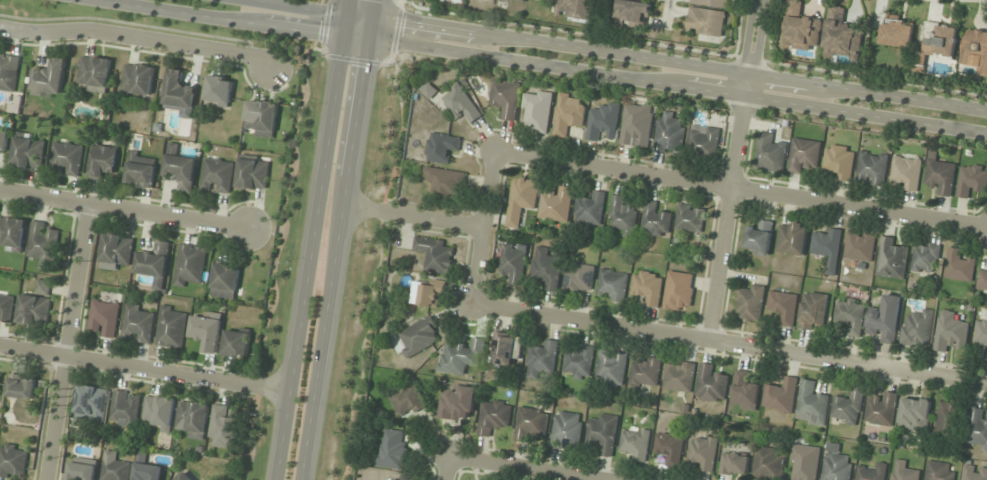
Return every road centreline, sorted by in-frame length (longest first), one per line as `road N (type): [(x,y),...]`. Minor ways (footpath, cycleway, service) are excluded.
road 1 (tertiary): [(88,0),(986,132)]
road 2 (tertiary): [(986,112),(275,0)]
road 3 (residential): [(470,303),(986,384)]
road 4 (residential): [(986,227),(492,149)]
road 5 (secondary): [(300,479),(378,0)]
road 6 (secondary): [(348,0),(273,479)]
road 7 (residential): [(757,0),(704,340)]
road 8 (residential): [(0,345),(285,390)]
road 9 (residential): [(85,204),(43,479)]
road 10 (residential): [(0,28),(131,36),(248,57),(270,69)]
road 11 (residential): [(245,229),(0,190)]
road 12 (residential): [(446,456),(606,479)]
road 13 (residential): [(492,149),(470,303)]
road 14 (residential): [(480,227),(344,203)]

